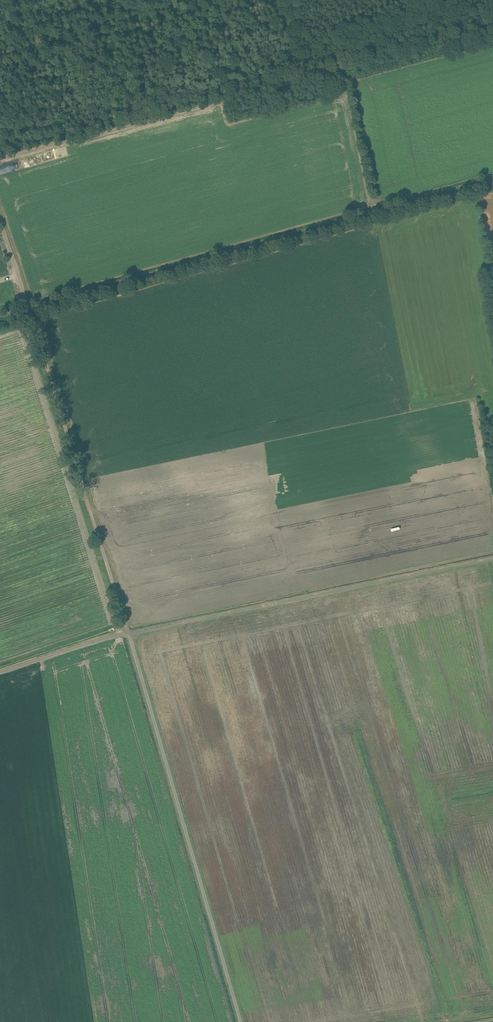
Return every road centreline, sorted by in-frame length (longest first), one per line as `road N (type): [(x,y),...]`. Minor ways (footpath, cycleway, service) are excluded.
road 1 (track): [(29,309),(492,178)]
road 2 (track): [(241,1021),(128,632)]
road 3 (track): [(129,634),(492,558)]
road 4 (track): [(128,632),(29,309)]
road 5 (track): [(0,673),(128,632)]

